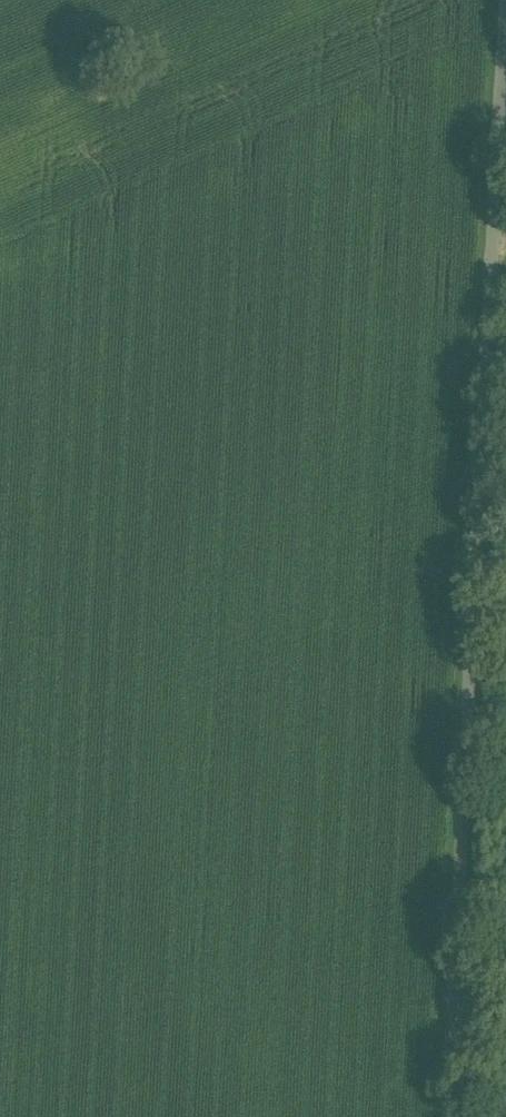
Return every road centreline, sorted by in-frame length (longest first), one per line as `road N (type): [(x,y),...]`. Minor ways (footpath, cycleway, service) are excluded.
road 1 (unclassified): [(444,1116),(504,0)]

